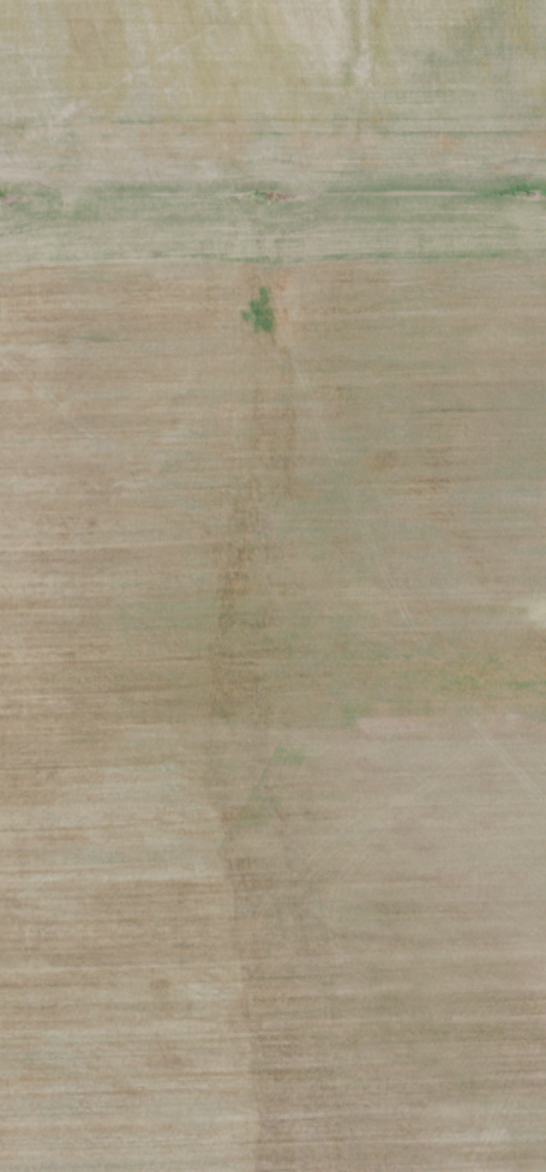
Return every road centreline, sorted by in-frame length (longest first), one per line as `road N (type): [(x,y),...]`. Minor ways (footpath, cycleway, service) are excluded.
road 1 (residential): [(42,725),(545,711)]
road 2 (residential): [(545,185),(396,185)]

